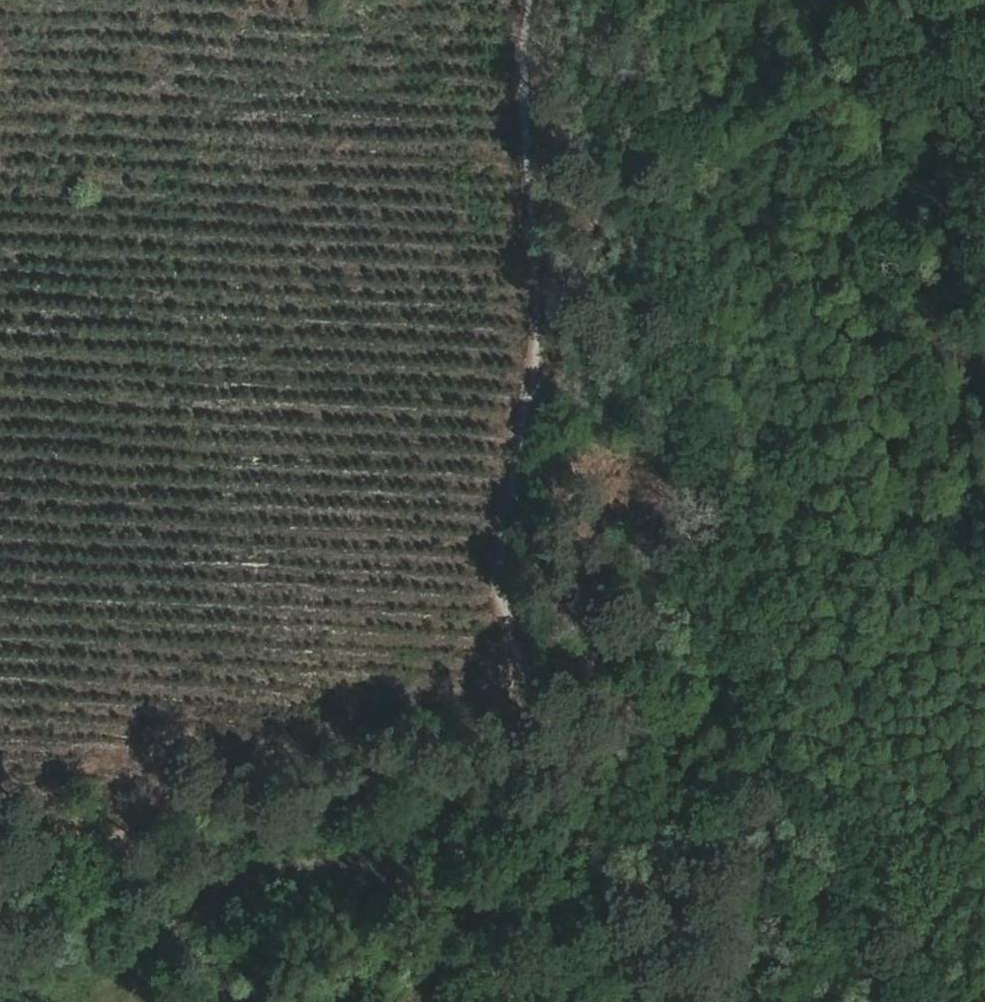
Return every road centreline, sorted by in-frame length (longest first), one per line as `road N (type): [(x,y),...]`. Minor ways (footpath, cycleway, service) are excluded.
road 1 (track): [(536,0),(530,92),(545,363),(523,485),(512,608),(523,663),(579,813),(555,1001)]

